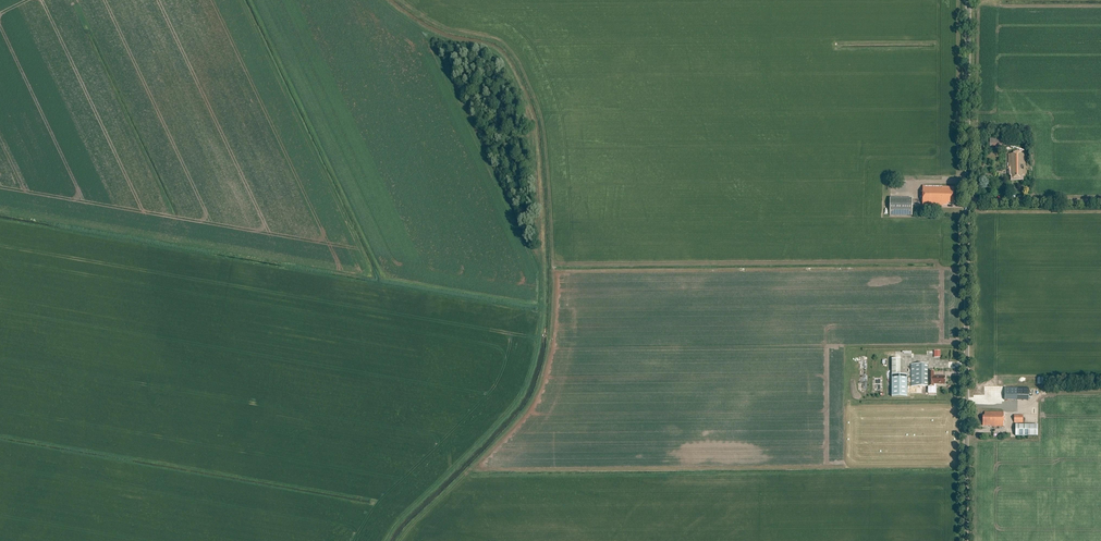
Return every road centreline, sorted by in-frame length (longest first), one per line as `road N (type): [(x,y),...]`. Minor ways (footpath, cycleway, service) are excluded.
road 1 (track): [(396,540),(533,399),(546,349),(547,284),(541,135),(526,82),(498,46),(437,28),(395,0)]
road 2 (unclassified): [(966,540),(971,0)]

